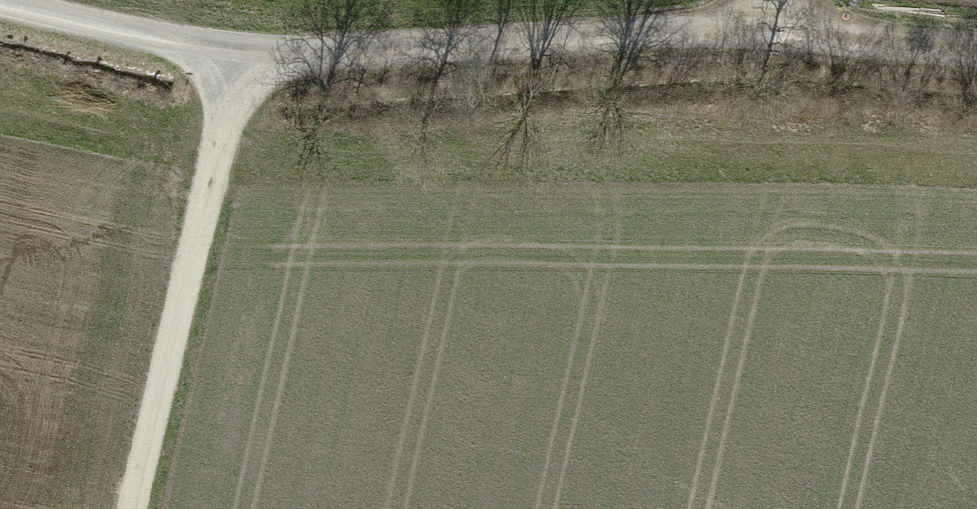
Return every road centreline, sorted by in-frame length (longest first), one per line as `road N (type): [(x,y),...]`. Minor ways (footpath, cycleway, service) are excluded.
road 1 (track): [(763,30),(231,59)]
road 2 (track): [(231,59),(226,123),(129,508)]
road 3 (track): [(231,59),(0,5)]
road 4 (track): [(763,30),(976,52)]

